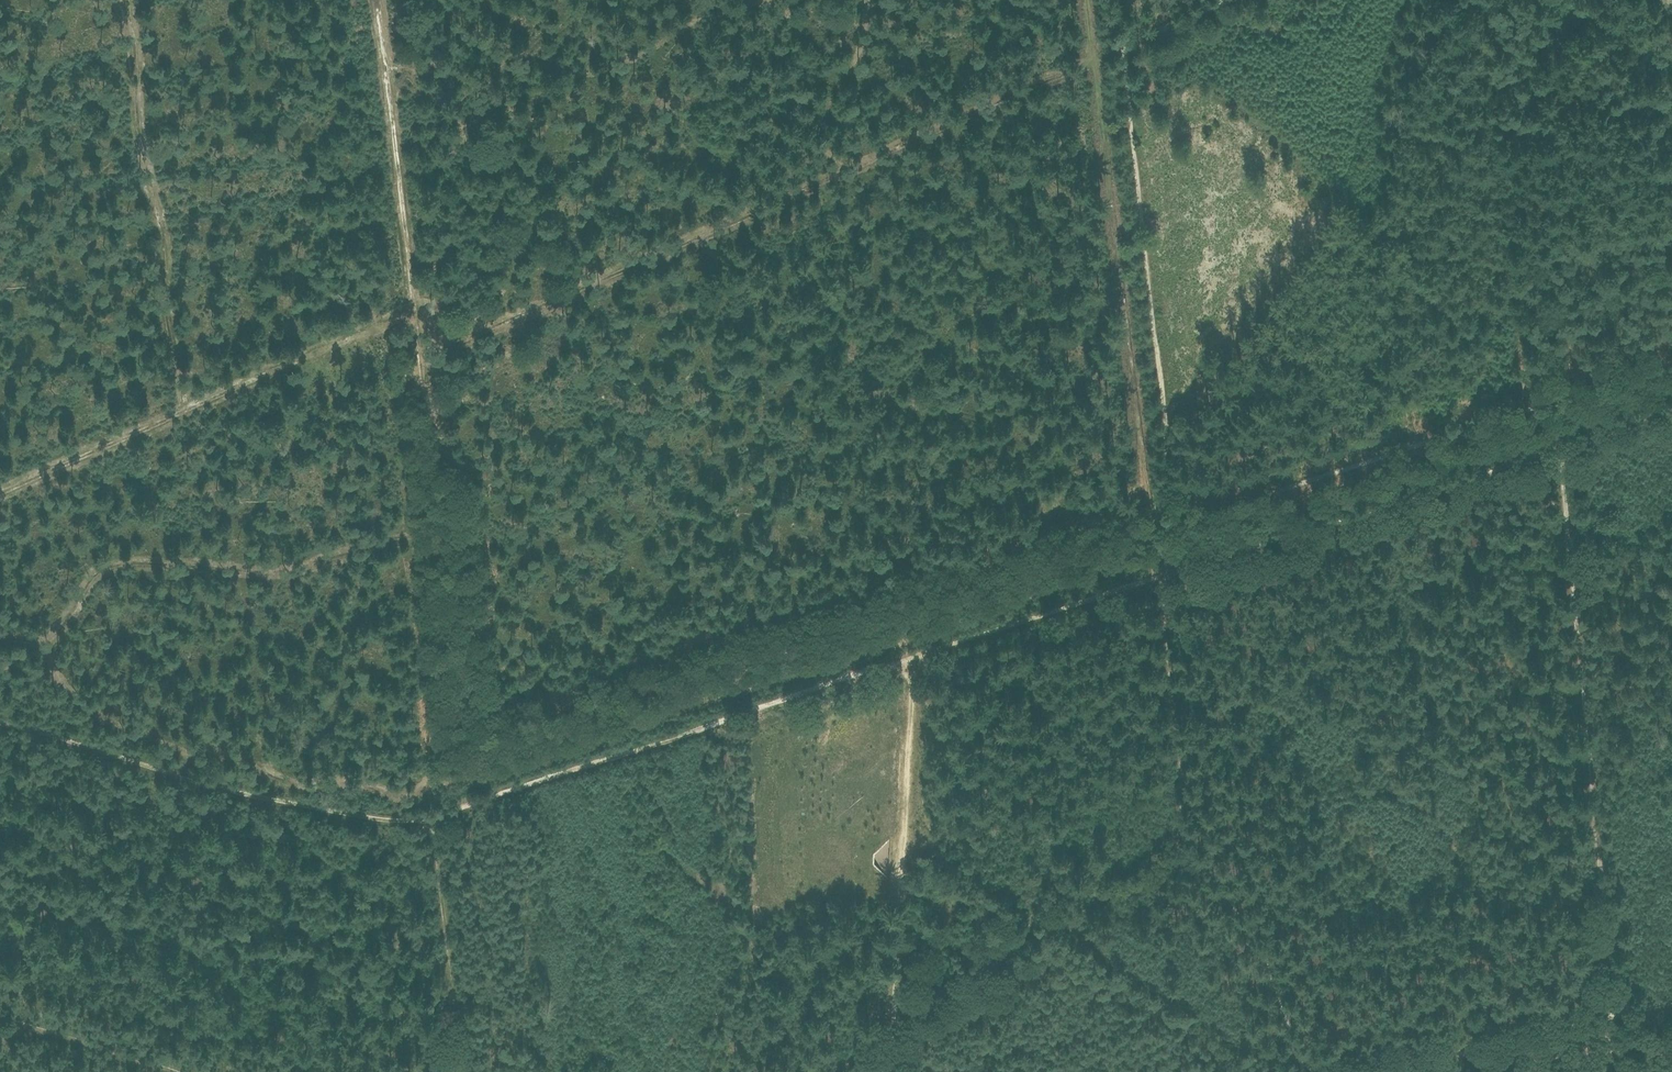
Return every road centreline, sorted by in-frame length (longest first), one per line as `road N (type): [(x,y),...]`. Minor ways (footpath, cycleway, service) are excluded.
road 1 (track): [(913,658),(435,830),(0,726)]
road 2 (track): [(421,312),(426,346),(1082,65),(1075,0)]
road 3 (track): [(384,0),(421,312),(0,494)]
road 4 (track): [(1122,0),(1166,532),(1159,577)]
road 5 (track): [(1553,442),(1610,1002)]
road 6 (track): [(1166,532),(1549,401),(1553,442)]
road 7 (track): [(1553,442),(1159,577)]
road 8 (track): [(125,0),(190,410)]
road 9 (track): [(896,1009),(913,658)]
road 10 (track): [(896,1009),(1164,848)]
road 11 (track): [(1610,1002),(1320,1071)]
road 12 (track): [(1164,848),(1224,885),(1307,1071)]
road 13 (track): [(1164,848),(1176,813),(1159,577)]
road 14 (track): [(1159,577),(913,658)]
road 15 (track): [(435,830),(460,1071)]
road 16 (track): [(185,1071),(0,1013)]
road 17 (track): [(1549,401),(1671,359)]

